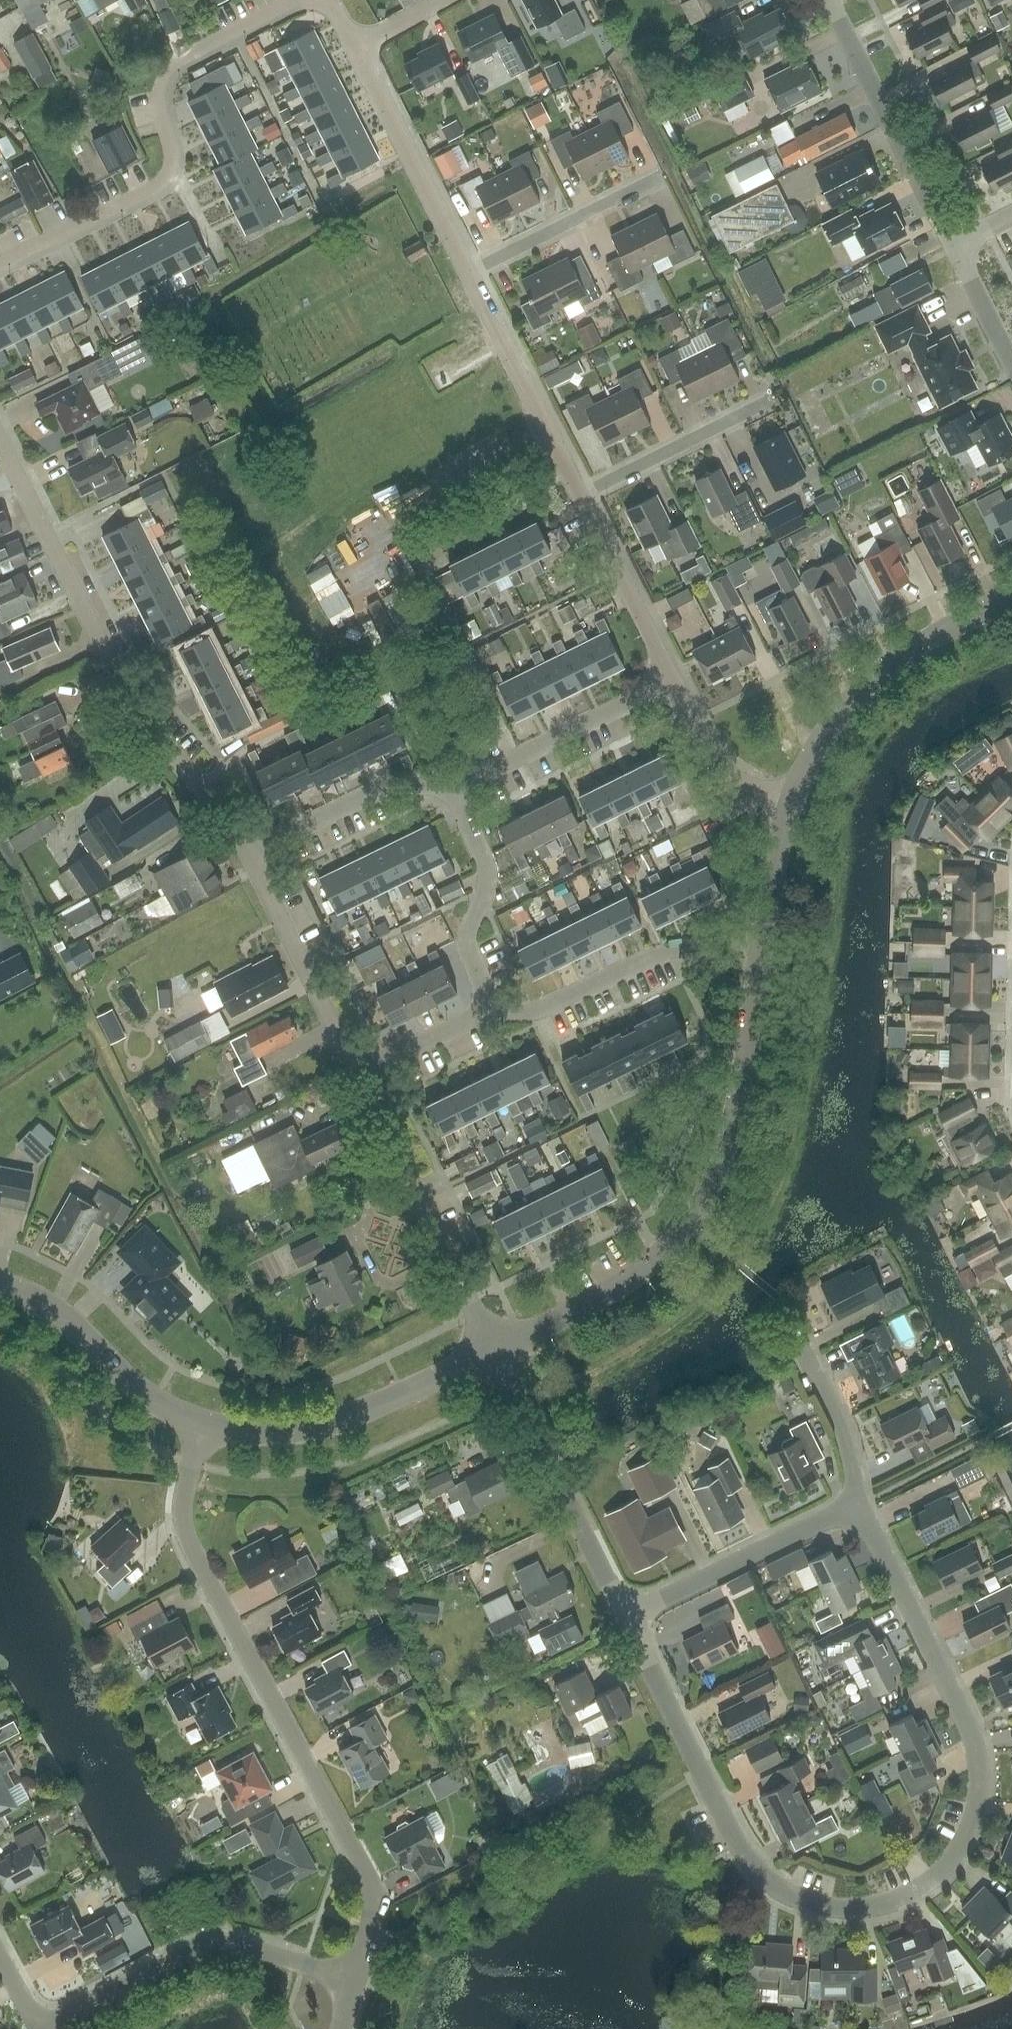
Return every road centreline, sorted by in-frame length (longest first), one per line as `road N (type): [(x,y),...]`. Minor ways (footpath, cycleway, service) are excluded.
road 1 (residential): [(672,681),(353,45)]
road 2 (residential): [(357,1978),(375,1902),(364,1871),(196,1555),(186,1513),(206,1425)]
road 3 (residential): [(809,1902),(866,1908),(937,1875),(972,1826),(979,1795),(974,1743),(870,1527),(851,1516)]
road 4 (residential): [(492,1348),(586,1306),(652,1263),(689,1224),(722,1161),(735,1114),(761,953)]
road 5 (residential): [(259,849),(234,787),(110,652),(0,436)]
road 6 (residential): [(0,264),(155,188),(171,169),(159,81),(175,63),(293,0)]
road 7 (residential): [(357,1978),(229,1941),(194,1947),(46,2023),(32,2017),(0,1958)]
road 8 (residential): [(809,1902),(775,1888),(739,1848),(626,1617)]
road 9 (residential): [(792,797),(843,704),(890,664),(1011,594)]
road 10 (residential): [(492,1348),(355,1076)]
road 11 (residential): [(492,1348),(340,1423),(281,1432),(206,1425)]
road 12 (residential): [(626,1617),(492,1348)]
road 13 (residential): [(492,1007),(562,1002),(670,950),(761,953)]
road 14 (residential): [(952,243),(832,0)]
road 15 (residential): [(206,1425),(162,1405),(33,1298),(0,1286)]
road 16 (residential): [(626,1617),(833,1517),(851,1516)]
road 17 (residential): [(355,1076),(259,849)]
road 18 (residential): [(453,783),(672,681)]
road 19 (residential): [(492,1007),(467,955),(490,869),(453,783)]
road 20 (residential): [(259,849),(394,779),(453,783)]
road 21 (residential): [(851,1516),(855,1493),(843,1428),(791,1325)]
road 22 (residential): [(792,797),(734,780),(713,759),(672,681)]
road 23 (residential): [(761,953),(792,797)]
road 24 (residential): [(355,1076),(492,1007)]
road 25 (residential): [(1011,361),(952,243)]

